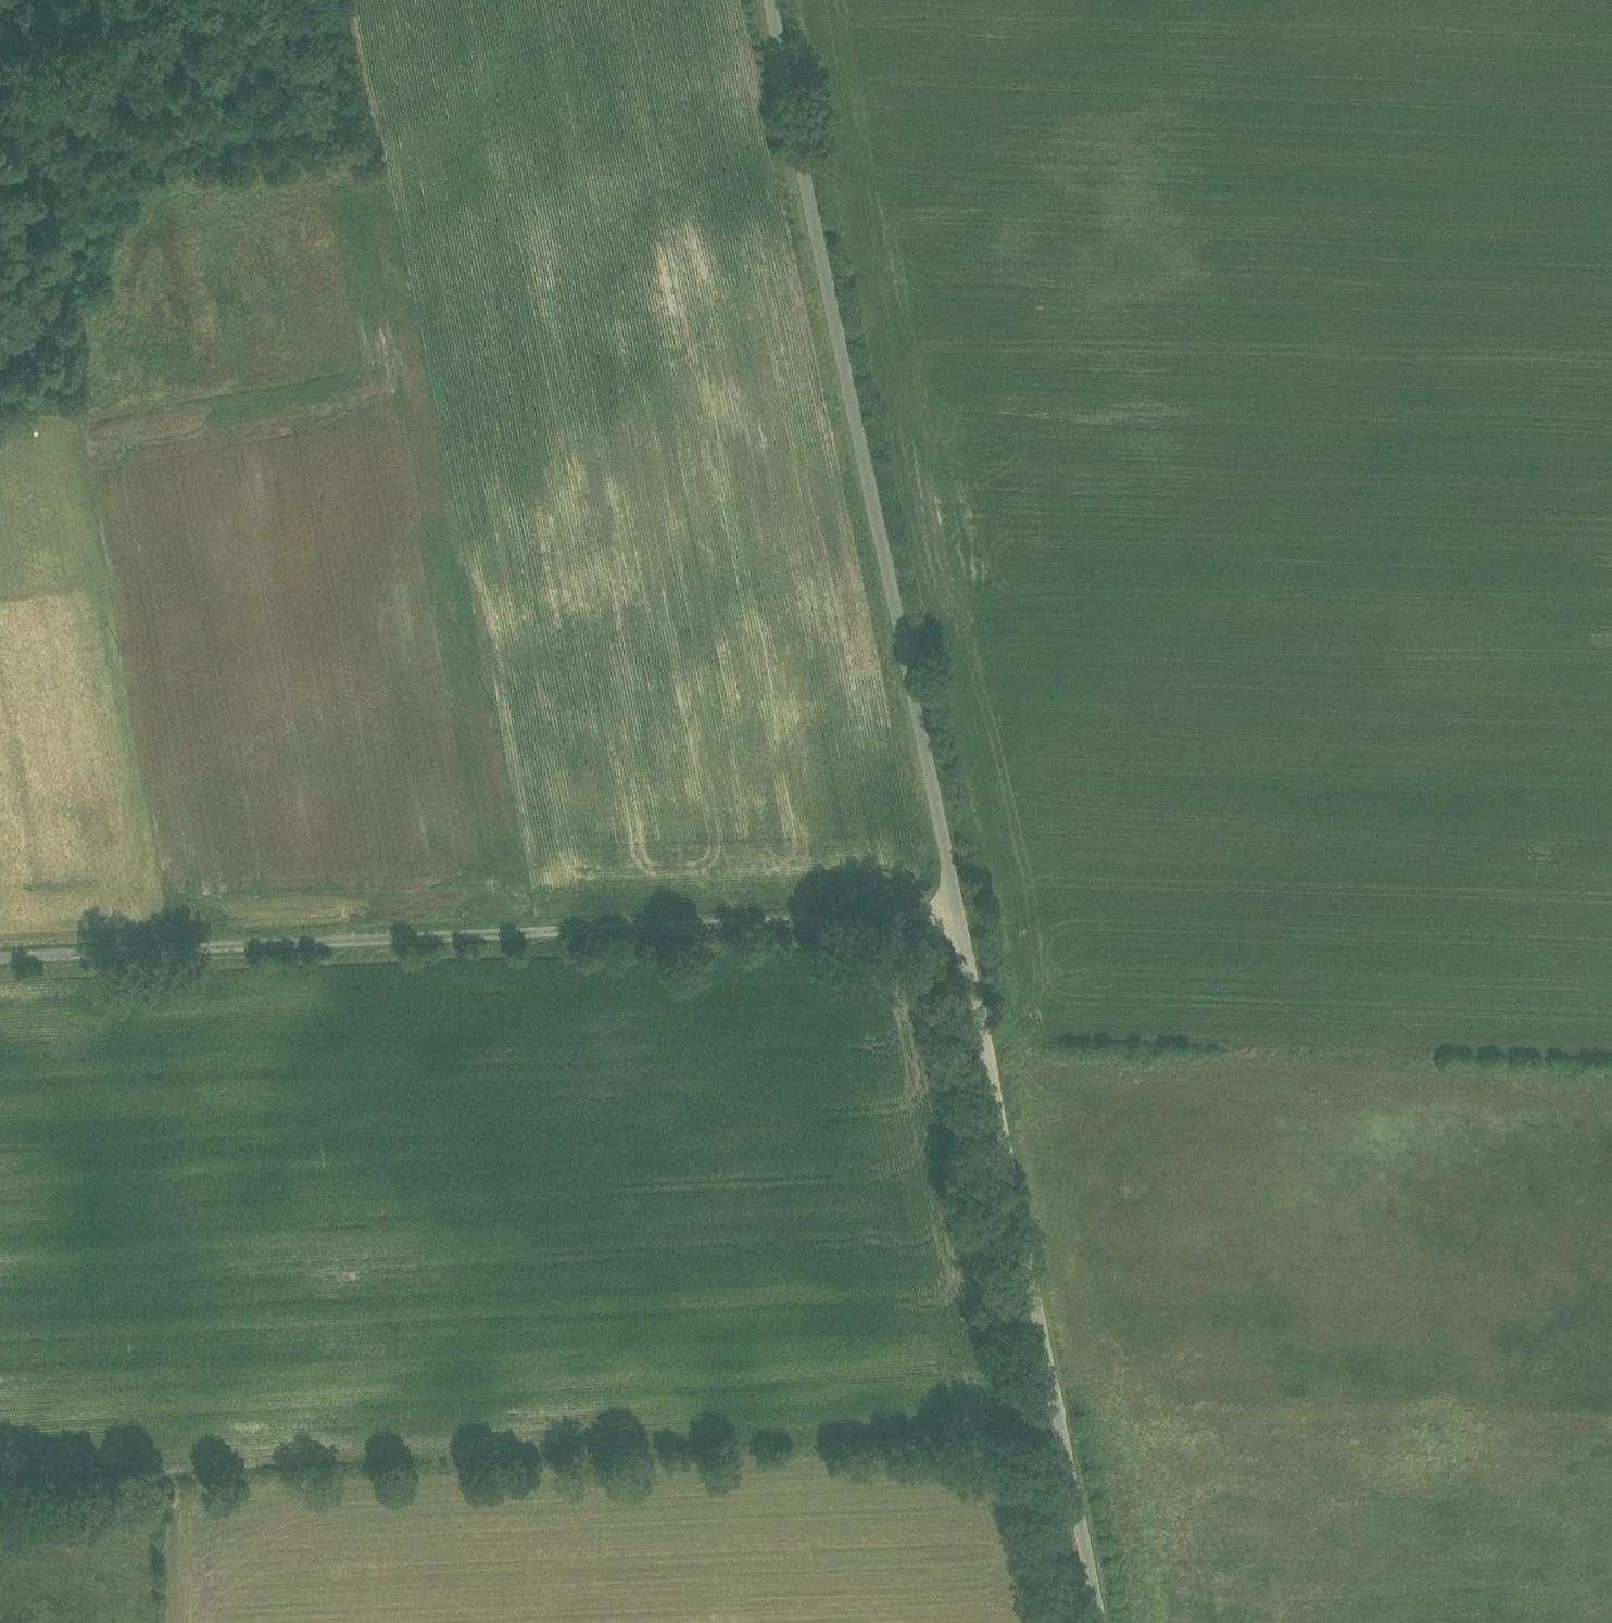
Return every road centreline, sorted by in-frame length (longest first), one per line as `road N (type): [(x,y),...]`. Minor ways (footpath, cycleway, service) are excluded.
road 1 (unclassified): [(1100,1622),(775,0)]

